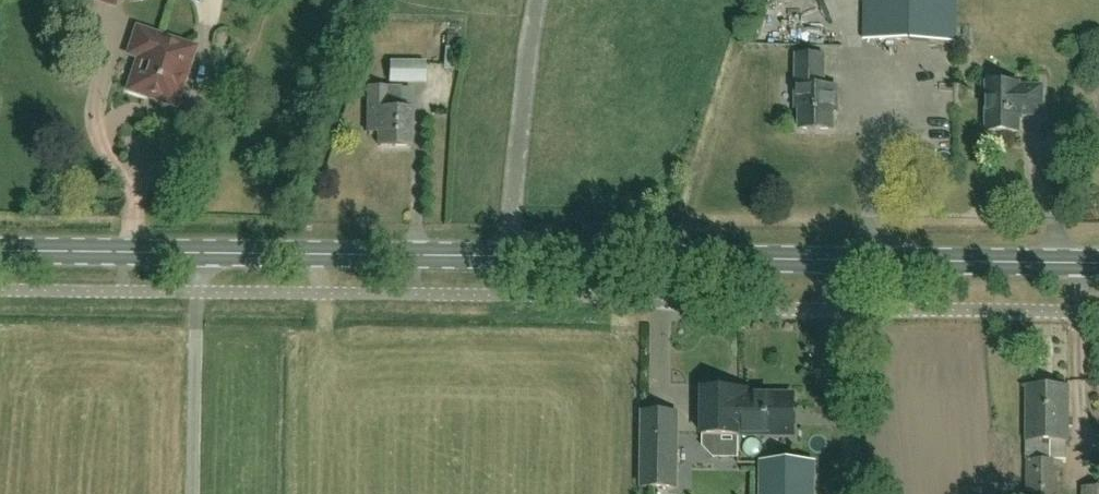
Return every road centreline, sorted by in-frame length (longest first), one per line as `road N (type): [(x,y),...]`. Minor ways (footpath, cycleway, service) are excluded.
road 1 (secondary): [(1098,264),(0,250)]

